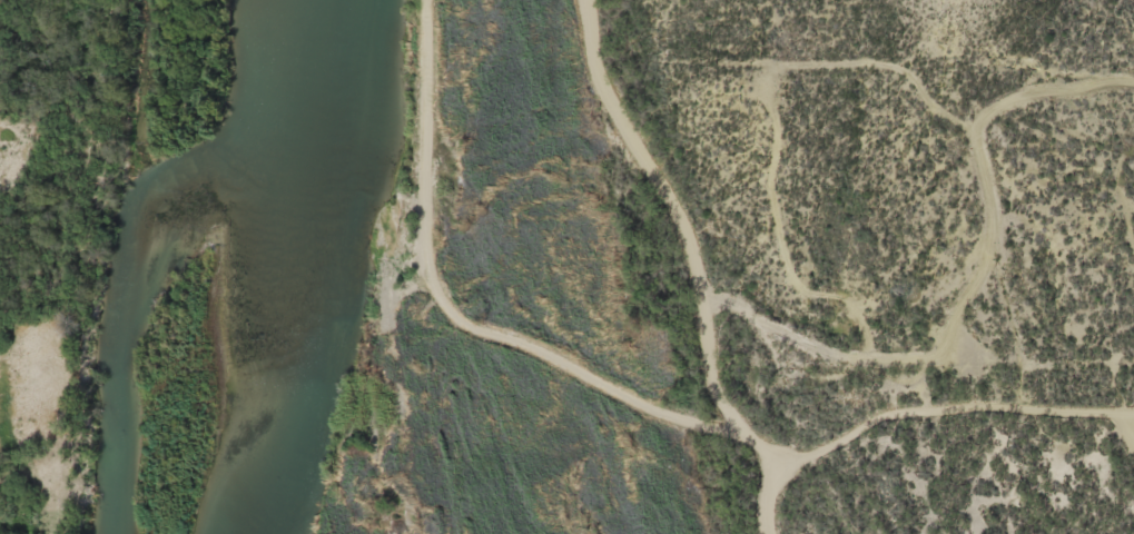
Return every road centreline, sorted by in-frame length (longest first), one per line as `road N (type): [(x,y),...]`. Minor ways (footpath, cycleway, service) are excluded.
road 1 (track): [(780,457),(476,330),(406,261),(385,286),(366,346),(364,394)]
road 2 (track): [(1133,412),(910,418),(780,457)]
road 3 (track): [(426,0),(432,280)]

